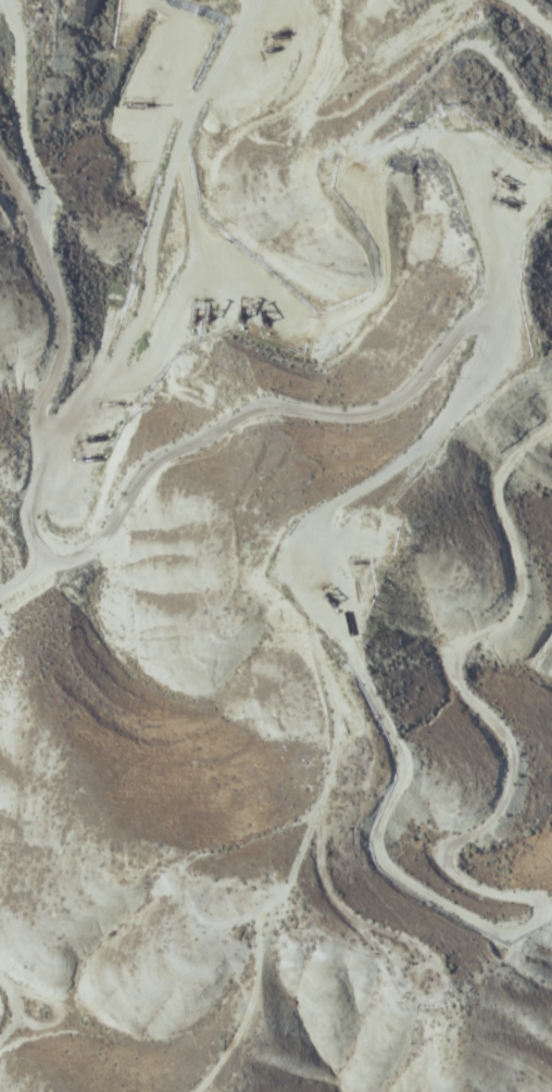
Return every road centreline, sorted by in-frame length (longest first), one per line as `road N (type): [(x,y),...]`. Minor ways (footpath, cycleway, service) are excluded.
road 1 (residential): [(0,164),(32,221),(57,297),(61,334),(30,499),(37,548),(57,563),(85,553),(155,467),(242,418),(382,409),(409,392),(474,318),(490,323),(488,350)]
road 2 (residential): [(204,1091),(251,1017),(261,940),(242,914),(191,900),(186,878),(196,863),(318,816),(339,760),(344,626)]
road 3 (residential): [(41,430),(61,441),(83,422),(192,115),(254,24),(251,0)]
road 4 (residential): [(344,626),(402,769),(384,824),(384,855),(482,924),(512,934),(551,920)]
road 5 (residential): [(344,626),(314,518),(427,439),(488,350)]

